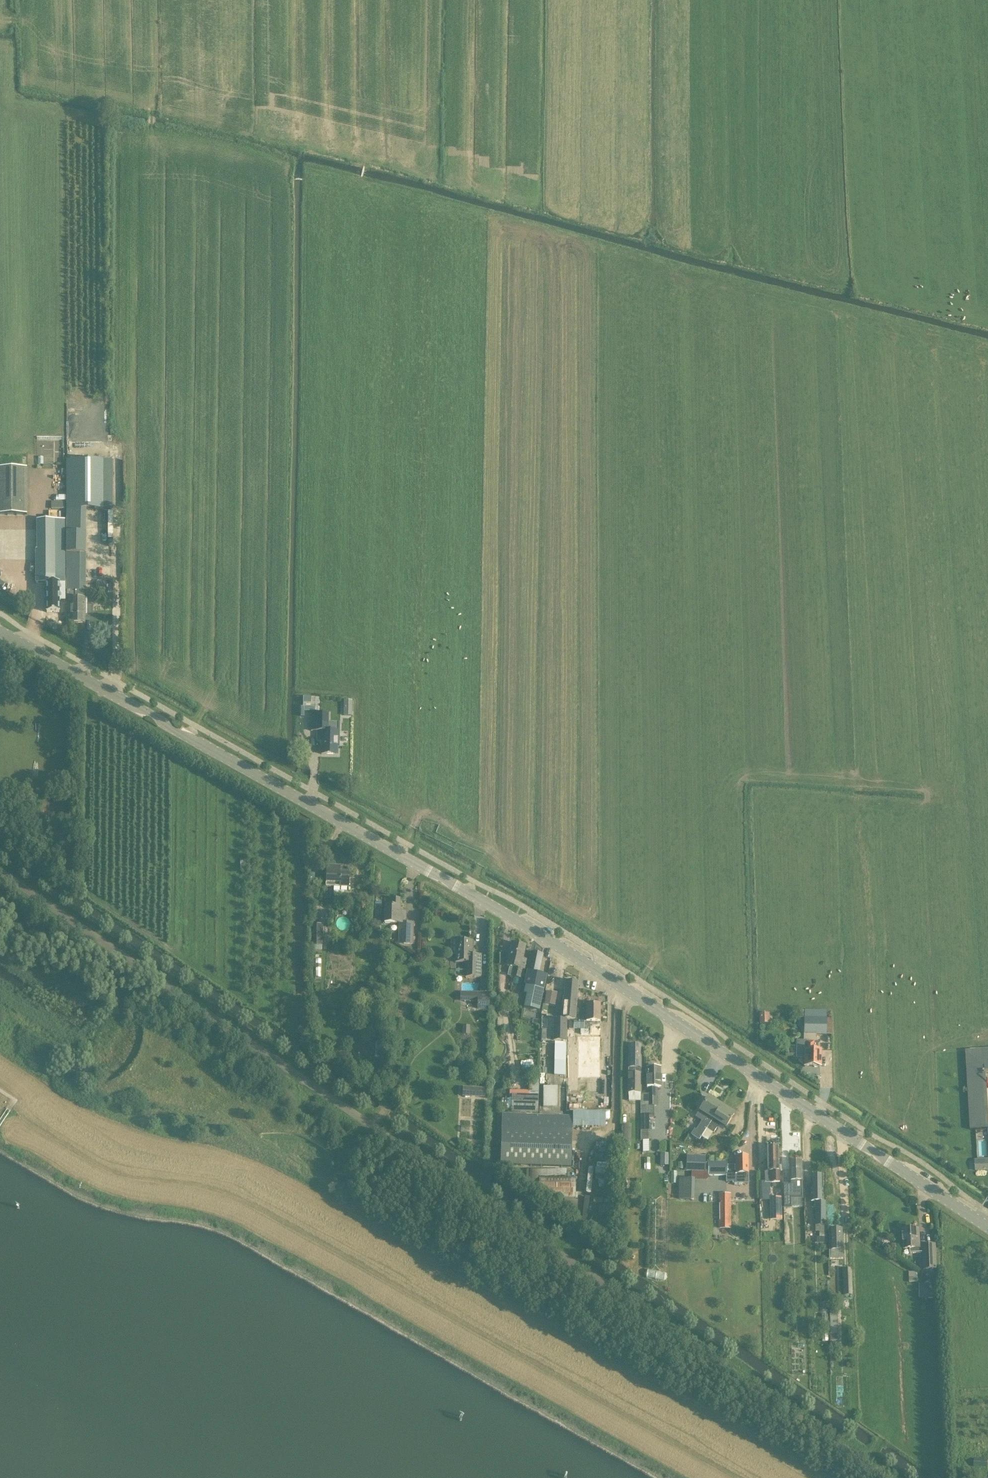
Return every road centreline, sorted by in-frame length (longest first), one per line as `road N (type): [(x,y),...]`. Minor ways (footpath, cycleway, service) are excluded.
road 1 (primary): [(987,1228),(532,927),(0,630)]
road 2 (unclassified): [(888,1477),(0,874)]

